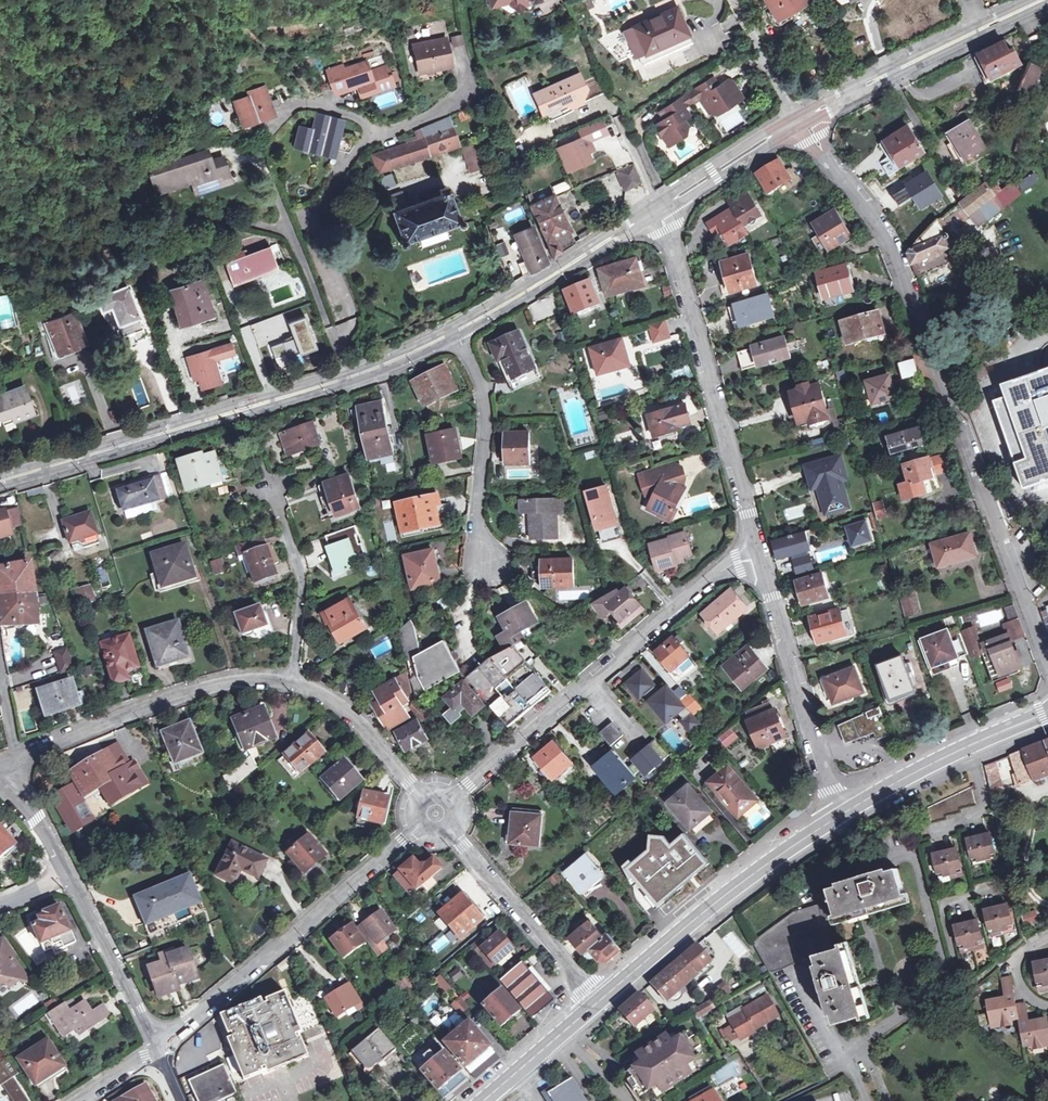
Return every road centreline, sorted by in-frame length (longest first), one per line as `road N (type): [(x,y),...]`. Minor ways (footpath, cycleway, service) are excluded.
road 1 (residential): [(1047,667),(920,319),(870,209),(801,124)]
road 2 (tertiary): [(0,484),(339,383),(457,335)]
road 3 (residential): [(757,554),(721,571),(435,814)]
road 4 (residential): [(435,814),(157,1051)]
road 5 (tertiary): [(349,369),(0,474)]
road 6 (residential): [(664,211),(757,554)]
road 7 (residential): [(0,771),(105,718),(209,683),(293,680)]
road 8 (tertiary): [(596,1004),(707,908),(836,818)]
road 9 (residential): [(757,554),(836,818)]
road 10 (tertiary): [(801,124),(1047,1)]
road 11 (tertiary): [(1025,0),(796,115)]
road 12 (residential): [(435,814),(596,1004)]
road 13 (tertiary): [(457,335),(664,211)]
road 14 (tertiary): [(659,200),(454,327)]
road 15 (tertiary): [(836,818),(1047,712)]
road 16 (residential): [(484,564),(476,526),(486,408),(457,335)]
road 17 (residential): [(263,475),(298,574),(293,680)]
road 18 (residential): [(899,1021),(949,982),(910,845)]
road 19 (residential): [(67,875),(157,1051)]
road 20 (residential): [(293,680),(353,717),(435,814)]
road 21 (residential): [(323,202),(313,220),(351,318),(343,336),(349,369)]
road 22 (tertiary): [(664,211),(801,124)]
road 23 (tertiary): [(796,115),(659,200)]
road 24 (tertiary): [(485,1100),(596,1004)]
road 25 (residential): [(373,135),(443,106),(458,88),(456,41)]
road 26 (residential): [(735,0),(796,115)]

